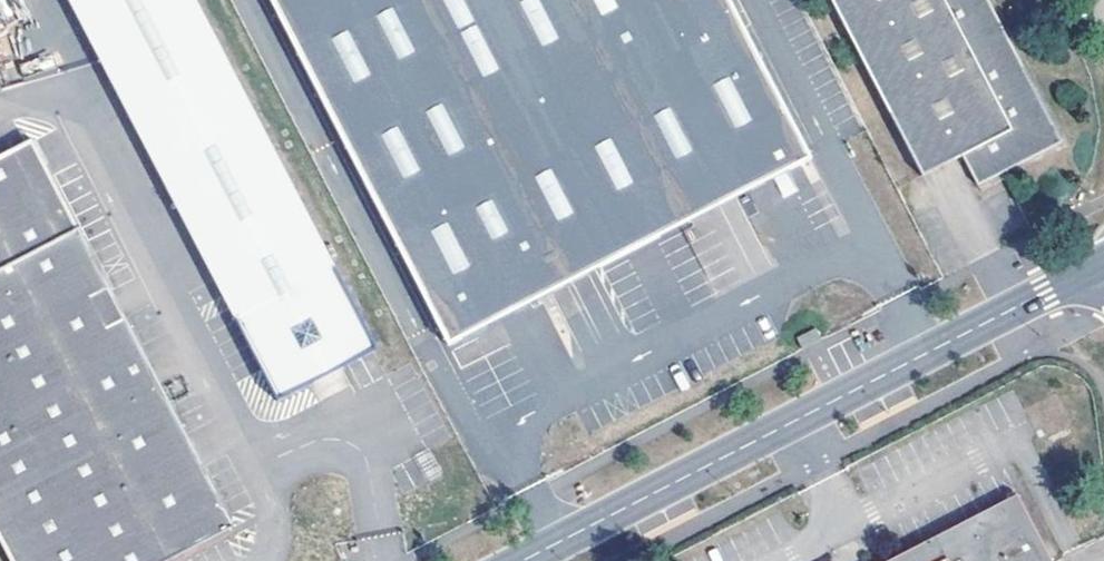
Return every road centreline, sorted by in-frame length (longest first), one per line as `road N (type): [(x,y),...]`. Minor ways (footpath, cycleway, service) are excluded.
road 1 (tertiary): [(1103,263),(524,560)]

